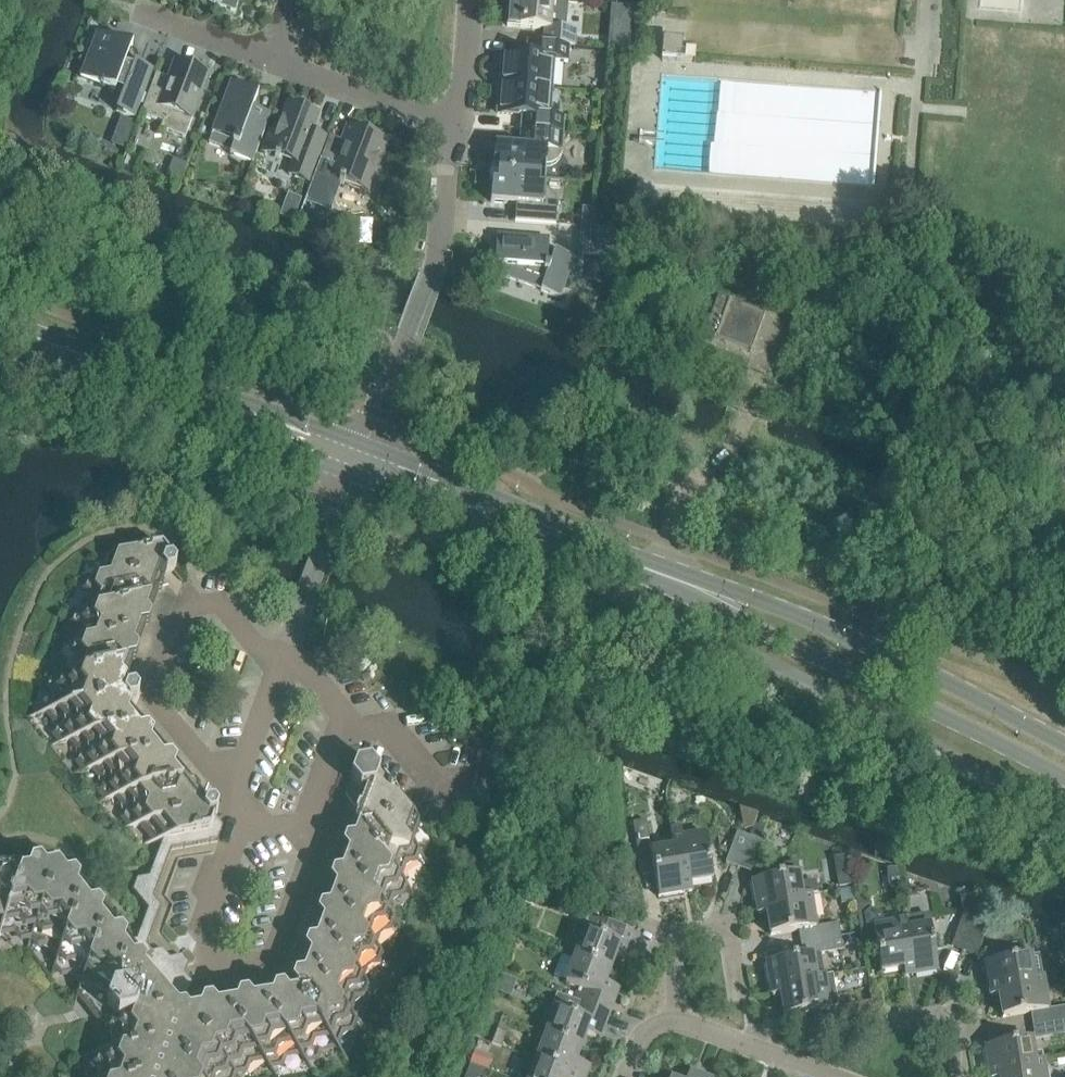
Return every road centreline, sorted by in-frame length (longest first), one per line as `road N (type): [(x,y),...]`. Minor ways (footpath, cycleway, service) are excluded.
road 1 (tertiary): [(1064,764),(732,603),(357,459)]
road 2 (tertiary): [(357,459),(0,325)]
road 3 (residential): [(459,127),(275,58),(295,0)]
road 4 (residential): [(286,659),(357,459)]
road 5 (residential): [(357,459),(430,282)]
road 6 (residential): [(816,1076),(658,1030)]
road 7 (residential): [(459,127),(450,215),(430,282)]
road 8 (residential): [(469,0),(459,127)]

